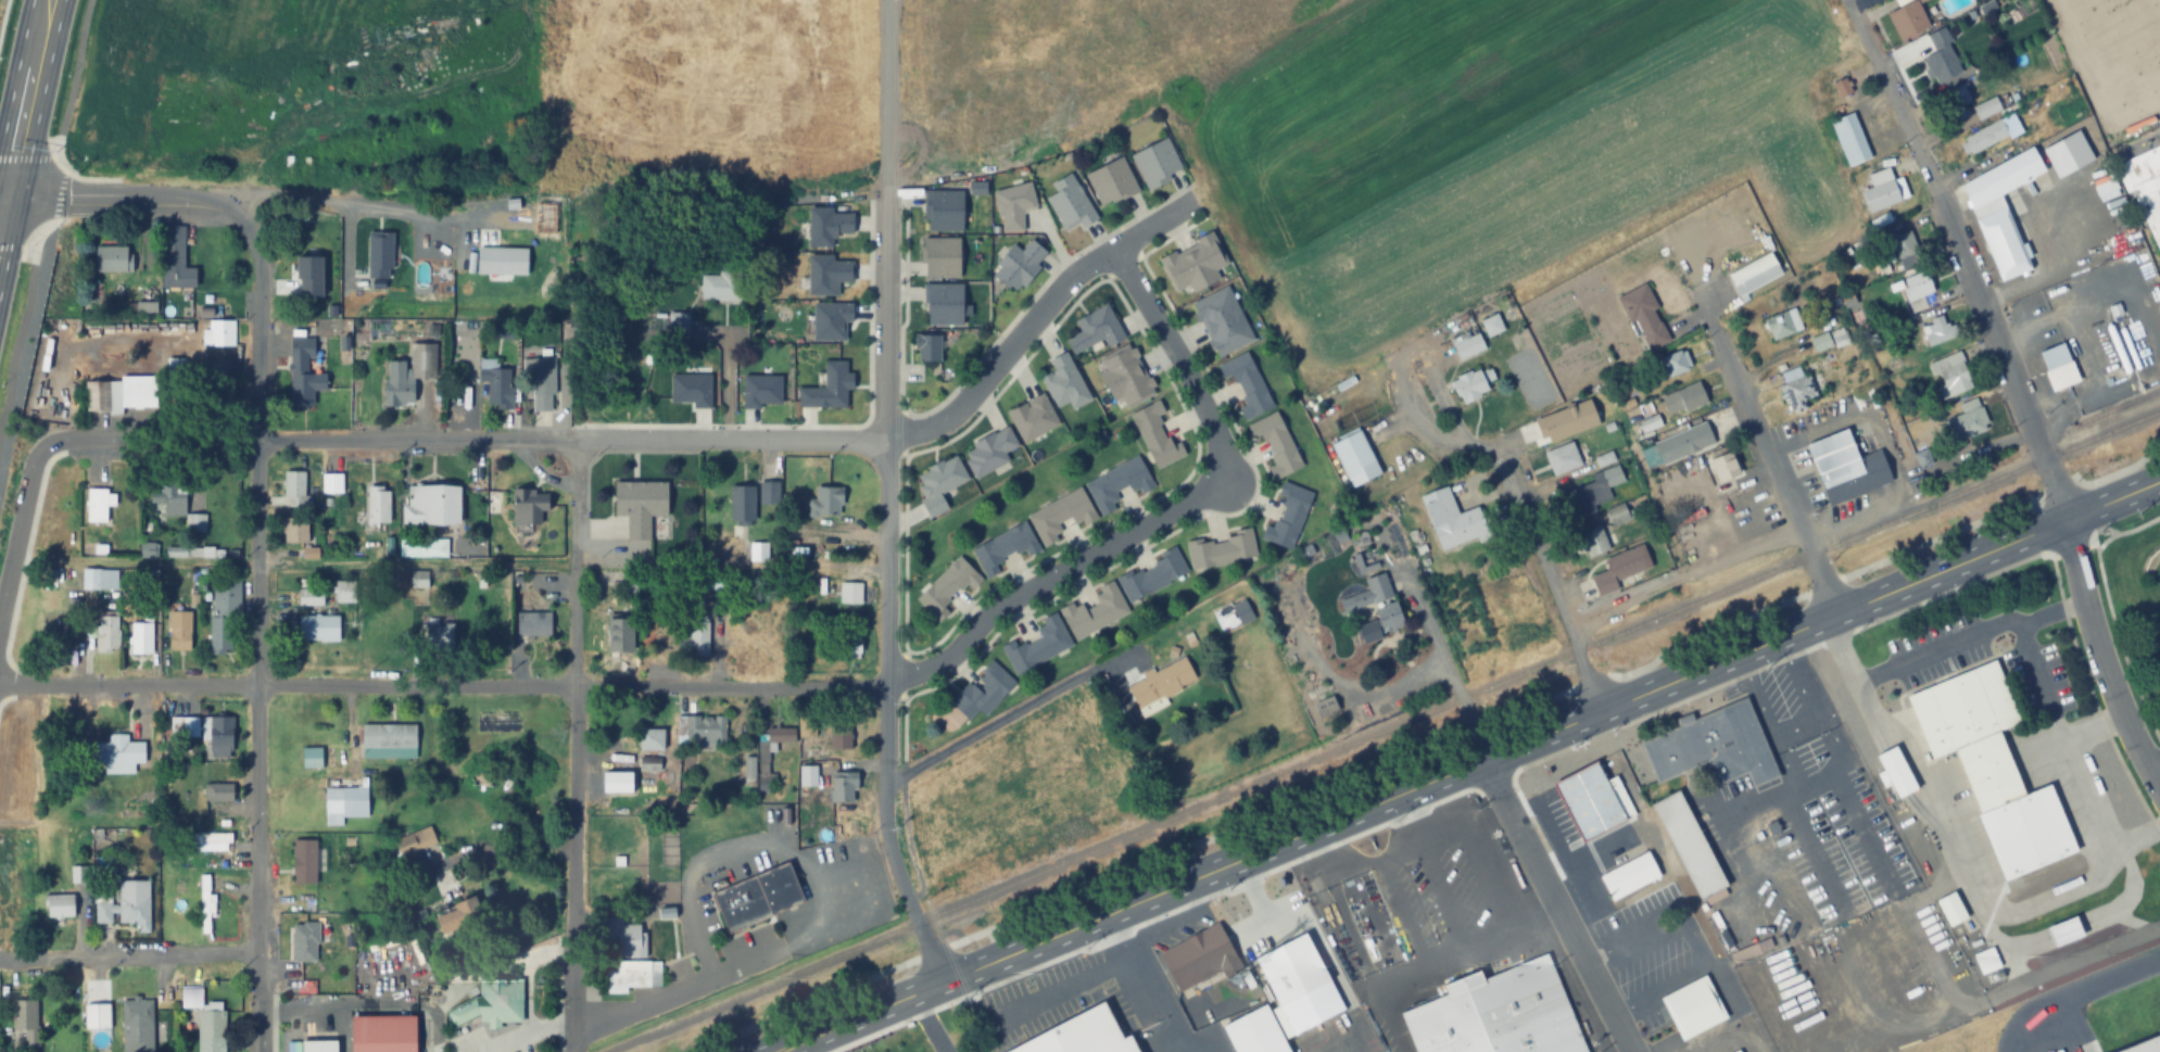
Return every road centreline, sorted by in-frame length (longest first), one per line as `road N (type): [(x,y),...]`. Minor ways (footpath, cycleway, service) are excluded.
road 1 (primary): [(784,1051),(2159,484)]
road 2 (residential): [(942,985),(885,829),(889,74)]
road 3 (residential): [(887,690),(0,684)]
road 4 (residential): [(1841,0),(2045,459),(2069,521),(2099,652),(2159,781)]
road 5 (residential): [(56,447),(888,439)]
road 6 (residential): [(260,1051),(264,262),(256,231)]
road 7 (residential): [(576,1051),(577,440)]
road 8 (residential): [(1198,197),(1072,276),(947,418),(888,439)]
road 9 (residential): [(1220,484),(1003,600),(927,668),(887,673)]
road 10 (residential): [(1631,1051),(1481,761)]
road 11 (residential): [(1839,613),(1720,333)]
road 12 (residential): [(1606,709),(1576,651),(1504,453)]
road 13 (residential): [(256,231),(228,205),(193,199),(0,197)]
road 14 (residential): [(1114,248),(1216,434),(1220,484)]
road 15 (residential): [(260,952),(0,960)]
road 16 (trunk): [(52,0),(0,232)]
road 17 (residential): [(0,622),(36,461),(56,447)]

